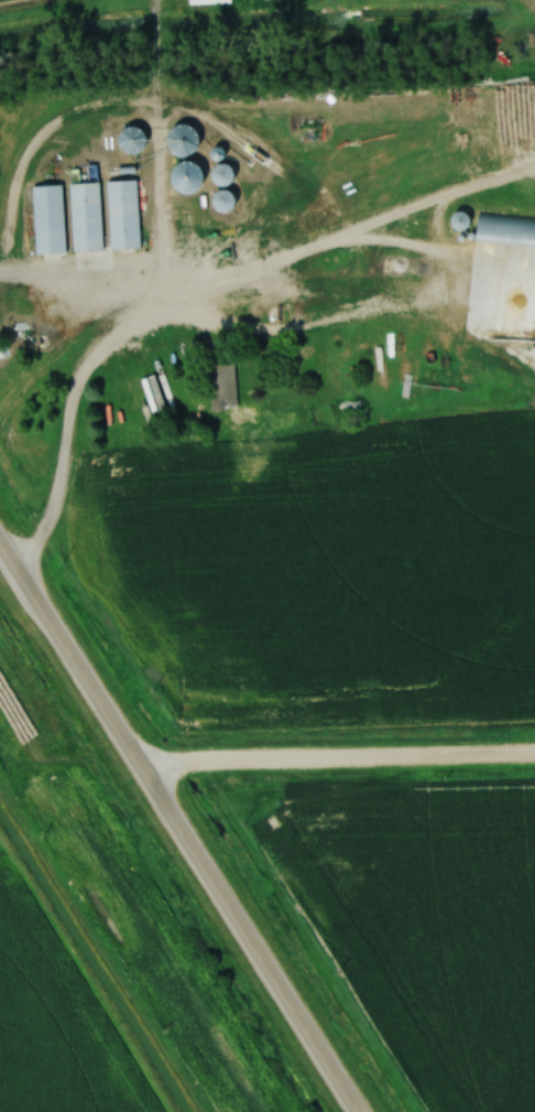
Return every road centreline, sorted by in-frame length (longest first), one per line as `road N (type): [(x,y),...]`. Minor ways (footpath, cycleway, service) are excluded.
road 1 (secondary): [(350,1111),(0,549)]
road 2 (residential): [(141,770),(534,758)]

